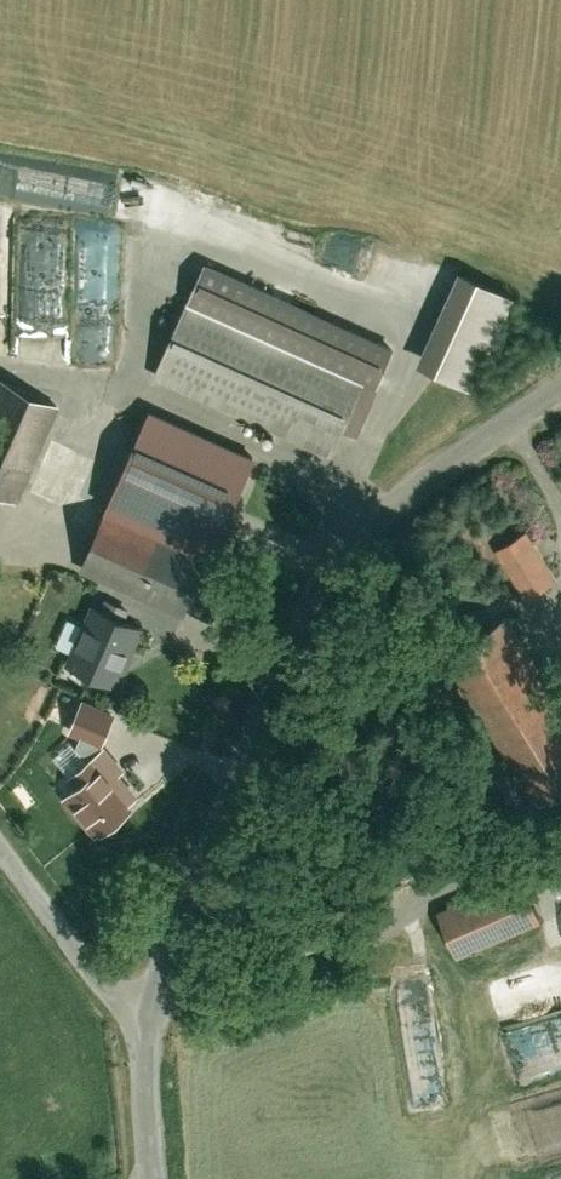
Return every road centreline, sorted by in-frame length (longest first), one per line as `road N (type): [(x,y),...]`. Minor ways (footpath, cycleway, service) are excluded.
road 1 (unclassified): [(148,1025),(299,612),(329,565),(382,514),(560,392)]
road 2 (unclassified): [(0,845),(116,996),(148,1025)]
road 3 (unclassified): [(156,1178),(148,1025)]

